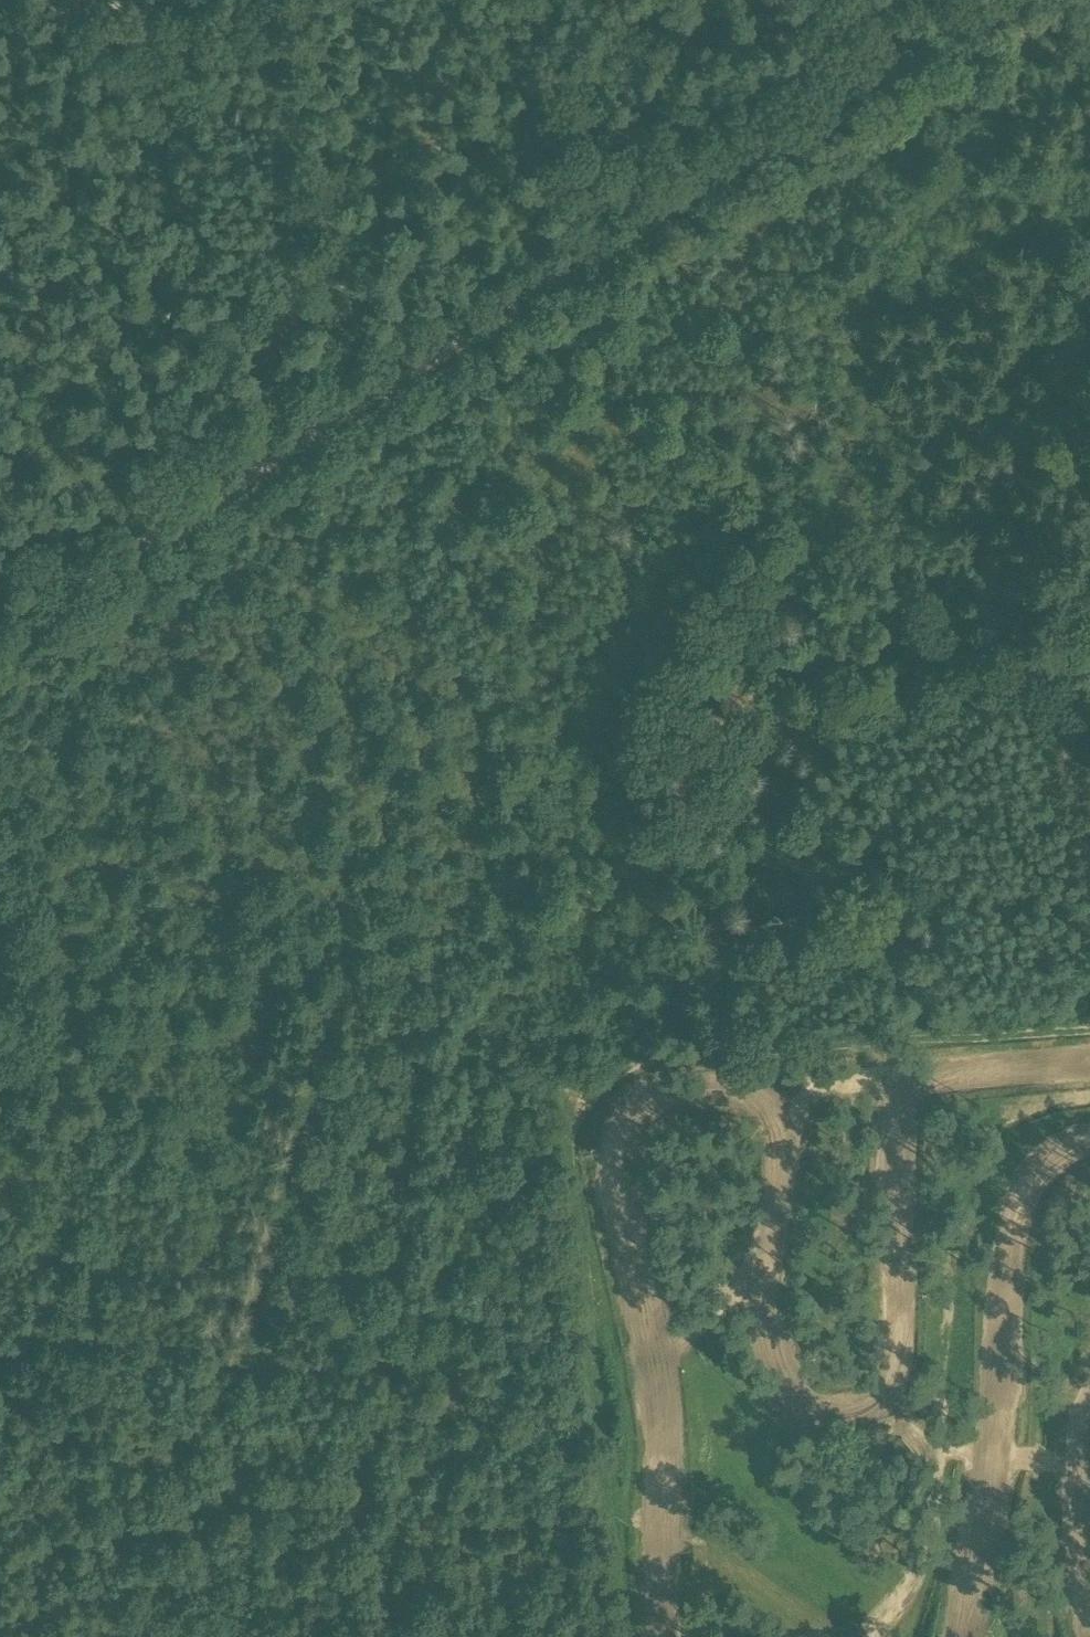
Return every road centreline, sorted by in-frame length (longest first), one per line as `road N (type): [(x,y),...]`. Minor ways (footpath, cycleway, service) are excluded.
road 1 (track): [(981,0),(0,630)]

